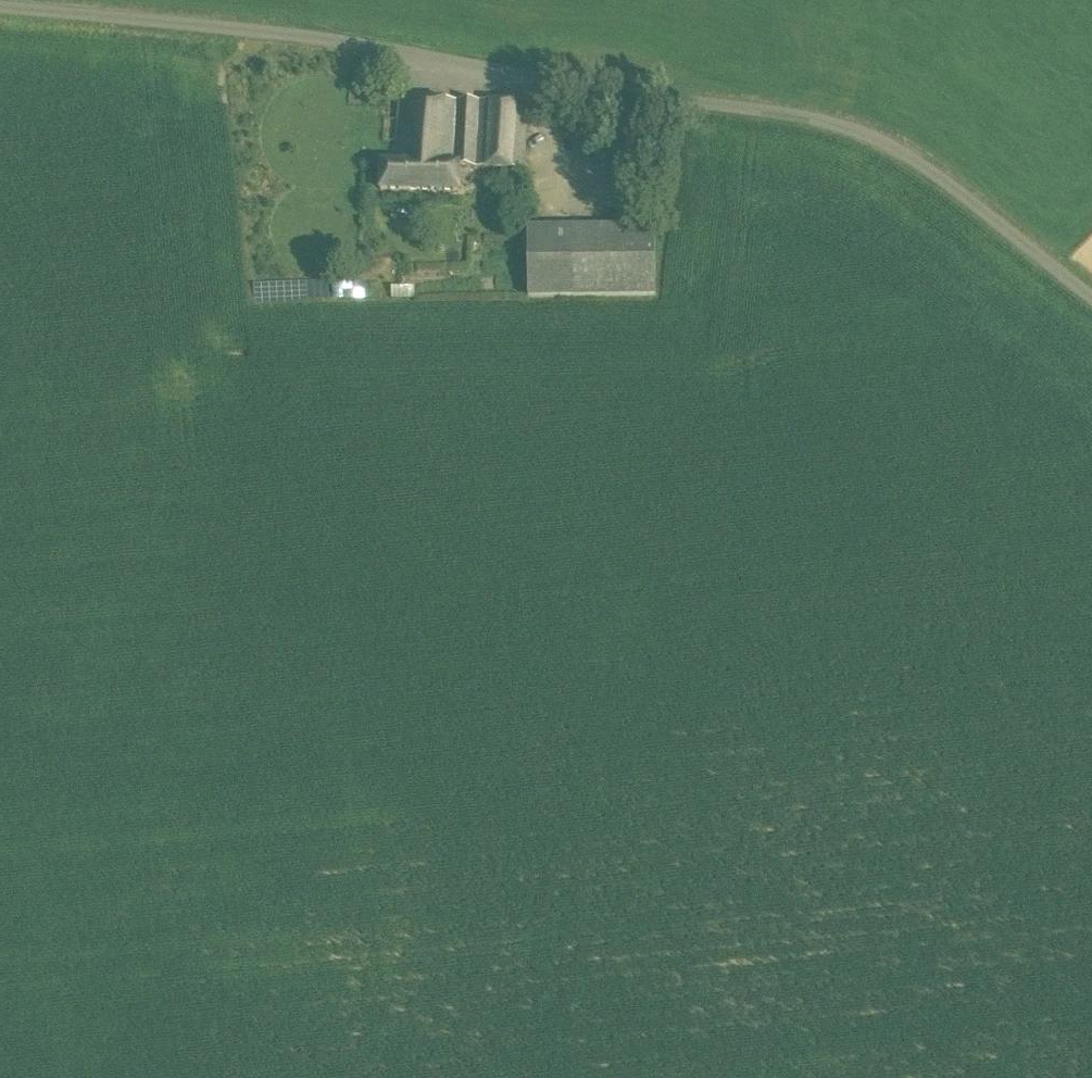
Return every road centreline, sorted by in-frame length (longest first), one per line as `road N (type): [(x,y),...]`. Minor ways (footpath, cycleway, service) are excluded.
road 1 (unclassified): [(1091,302),(943,175),(835,123),(345,42),(0,9)]

